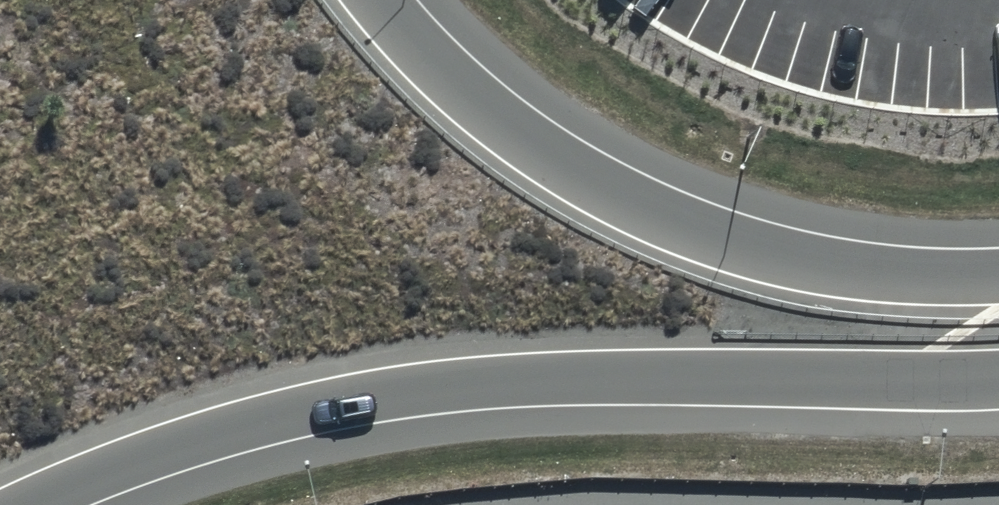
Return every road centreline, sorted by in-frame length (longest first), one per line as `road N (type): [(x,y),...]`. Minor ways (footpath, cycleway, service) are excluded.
road 1 (trunk): [(998,380),(618,372),(449,382),(321,401),(24,504)]
road 2 (trunk): [(370,0),(481,109),(617,196),(735,247),(862,274),(998,276)]

